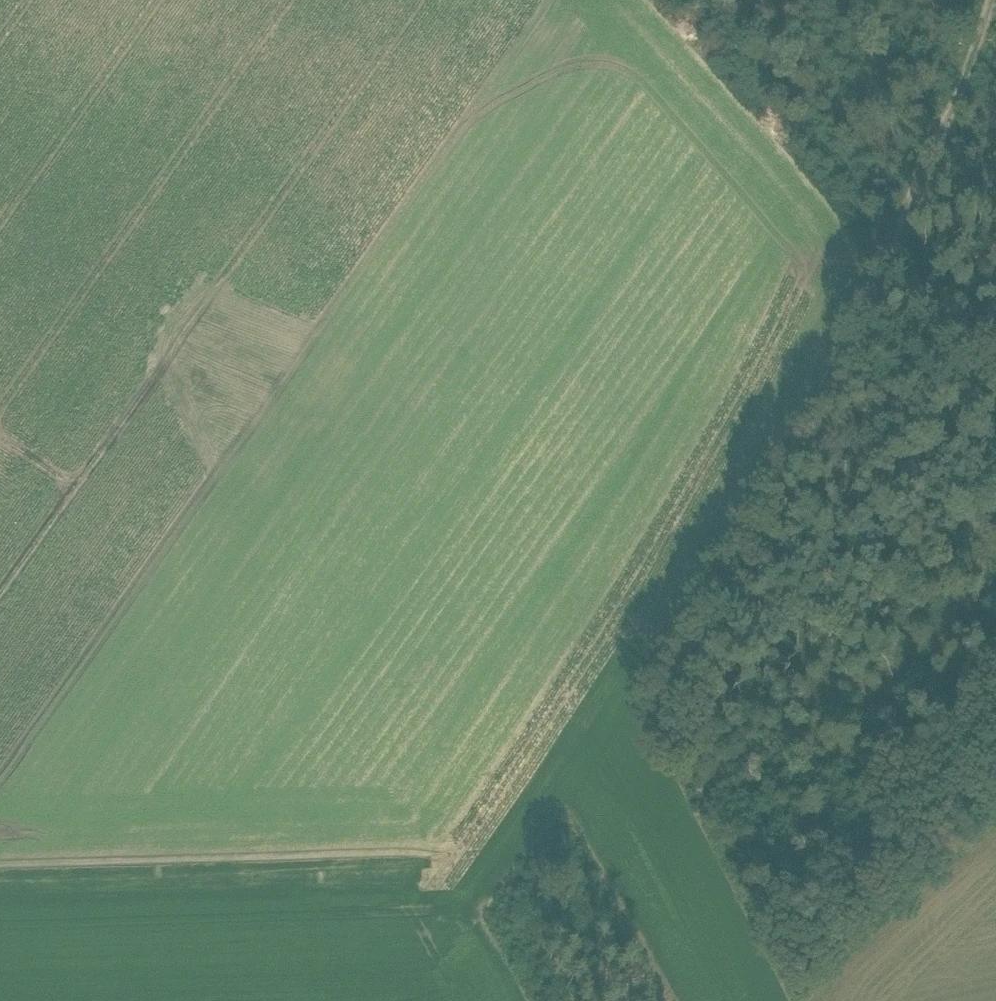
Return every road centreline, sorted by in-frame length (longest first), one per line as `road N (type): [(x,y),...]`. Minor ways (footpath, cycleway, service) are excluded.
road 1 (track): [(989,0),(957,98),(882,265),(765,497),(638,703)]
road 2 (track): [(882,265),(995,385)]

